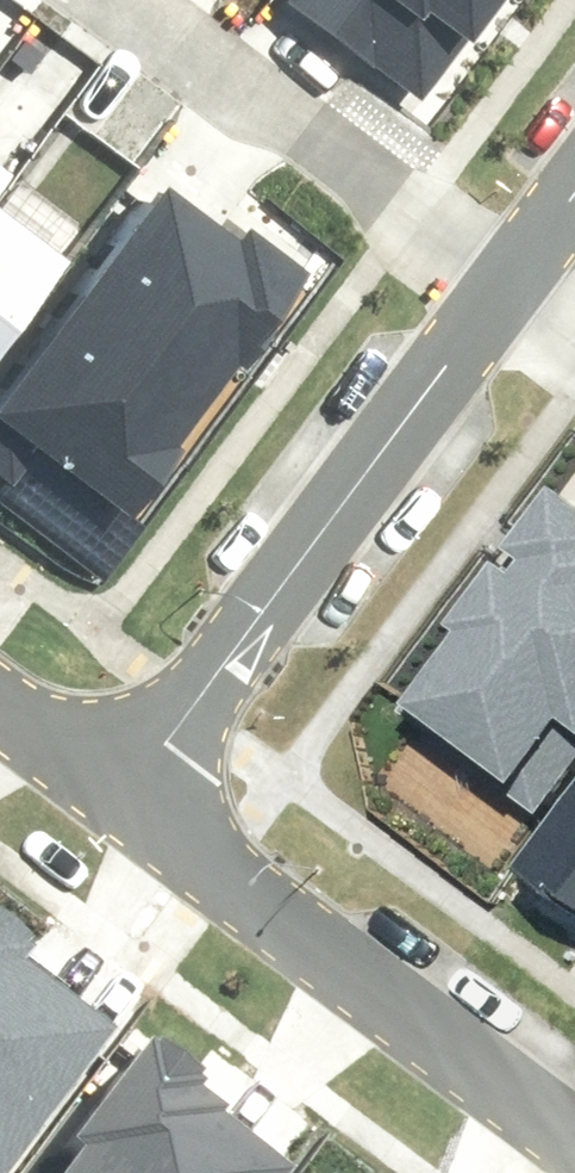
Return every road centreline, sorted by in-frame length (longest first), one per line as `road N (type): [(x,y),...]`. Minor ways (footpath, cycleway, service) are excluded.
road 1 (residential): [(132,798),(493,295)]
road 2 (residential): [(132,798),(574,1133)]
road 3 (residential): [(493,295),(119,0)]
road 4 (residential): [(0,701),(132,798)]
road 5 (residential): [(493,295),(574,187)]

